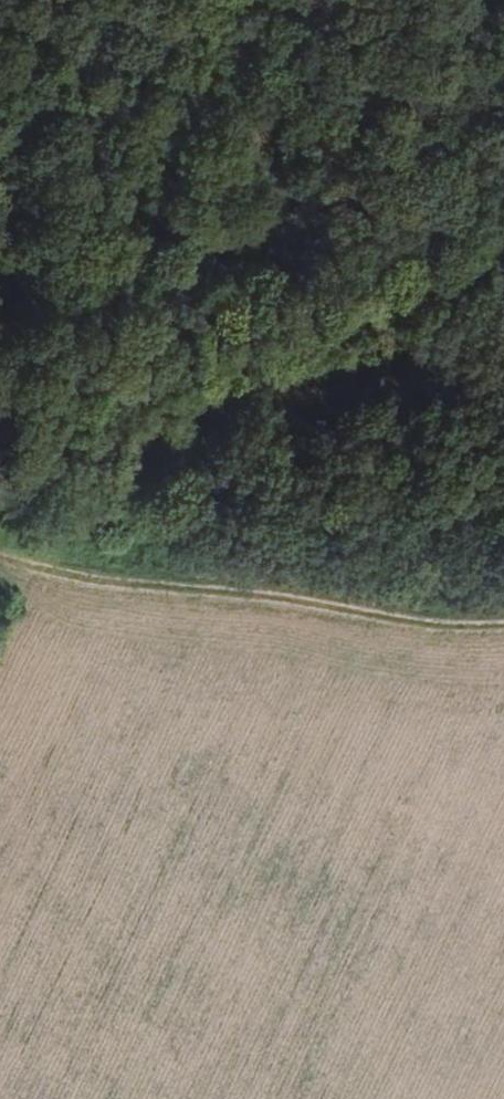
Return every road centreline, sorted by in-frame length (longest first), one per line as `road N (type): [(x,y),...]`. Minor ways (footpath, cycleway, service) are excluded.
road 1 (track): [(0,408),(115,392),(160,400),(418,387),(503,373)]

